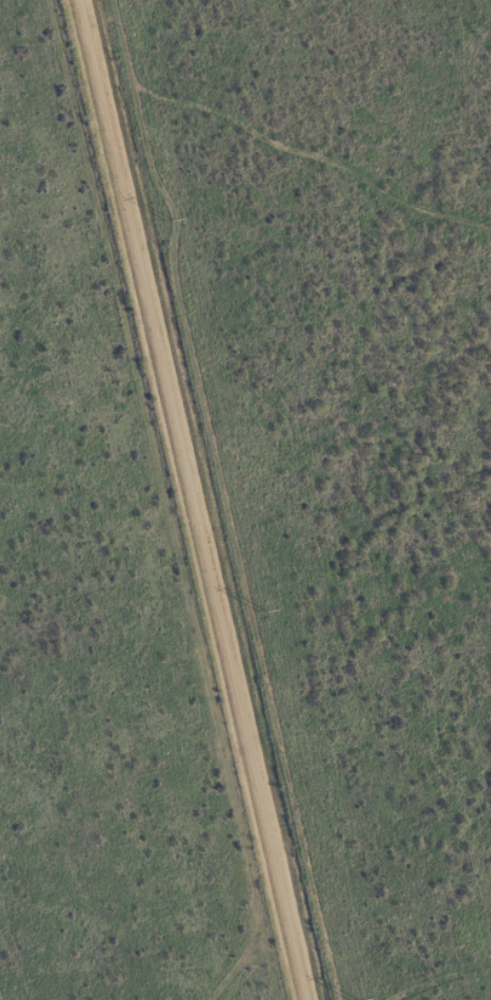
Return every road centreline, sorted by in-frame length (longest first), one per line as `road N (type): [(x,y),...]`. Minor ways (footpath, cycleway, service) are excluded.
road 1 (residential): [(287,999),(46,0)]

